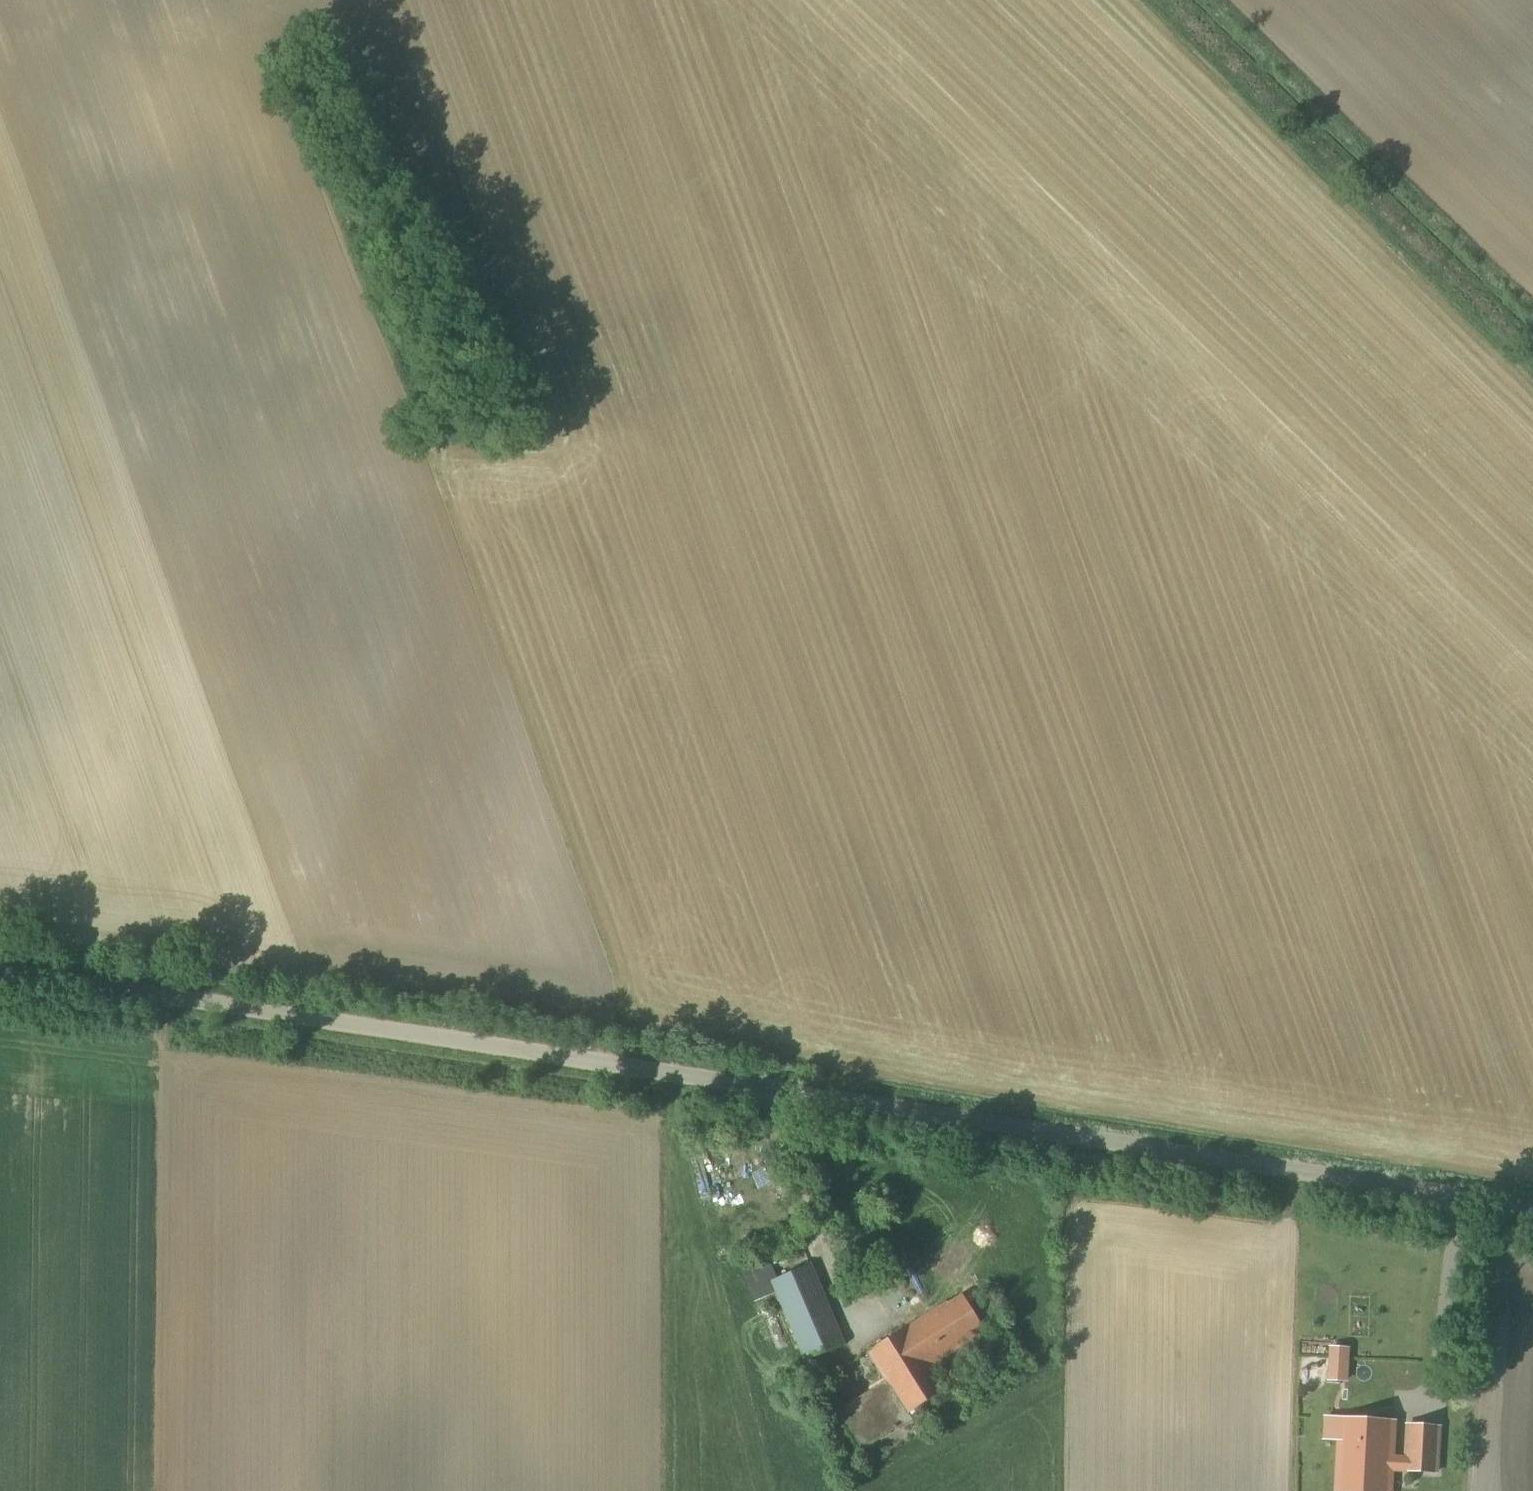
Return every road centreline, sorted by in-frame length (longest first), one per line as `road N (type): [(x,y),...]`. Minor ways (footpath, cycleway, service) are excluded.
road 1 (unclassified): [(1532,1208),(0,970)]

